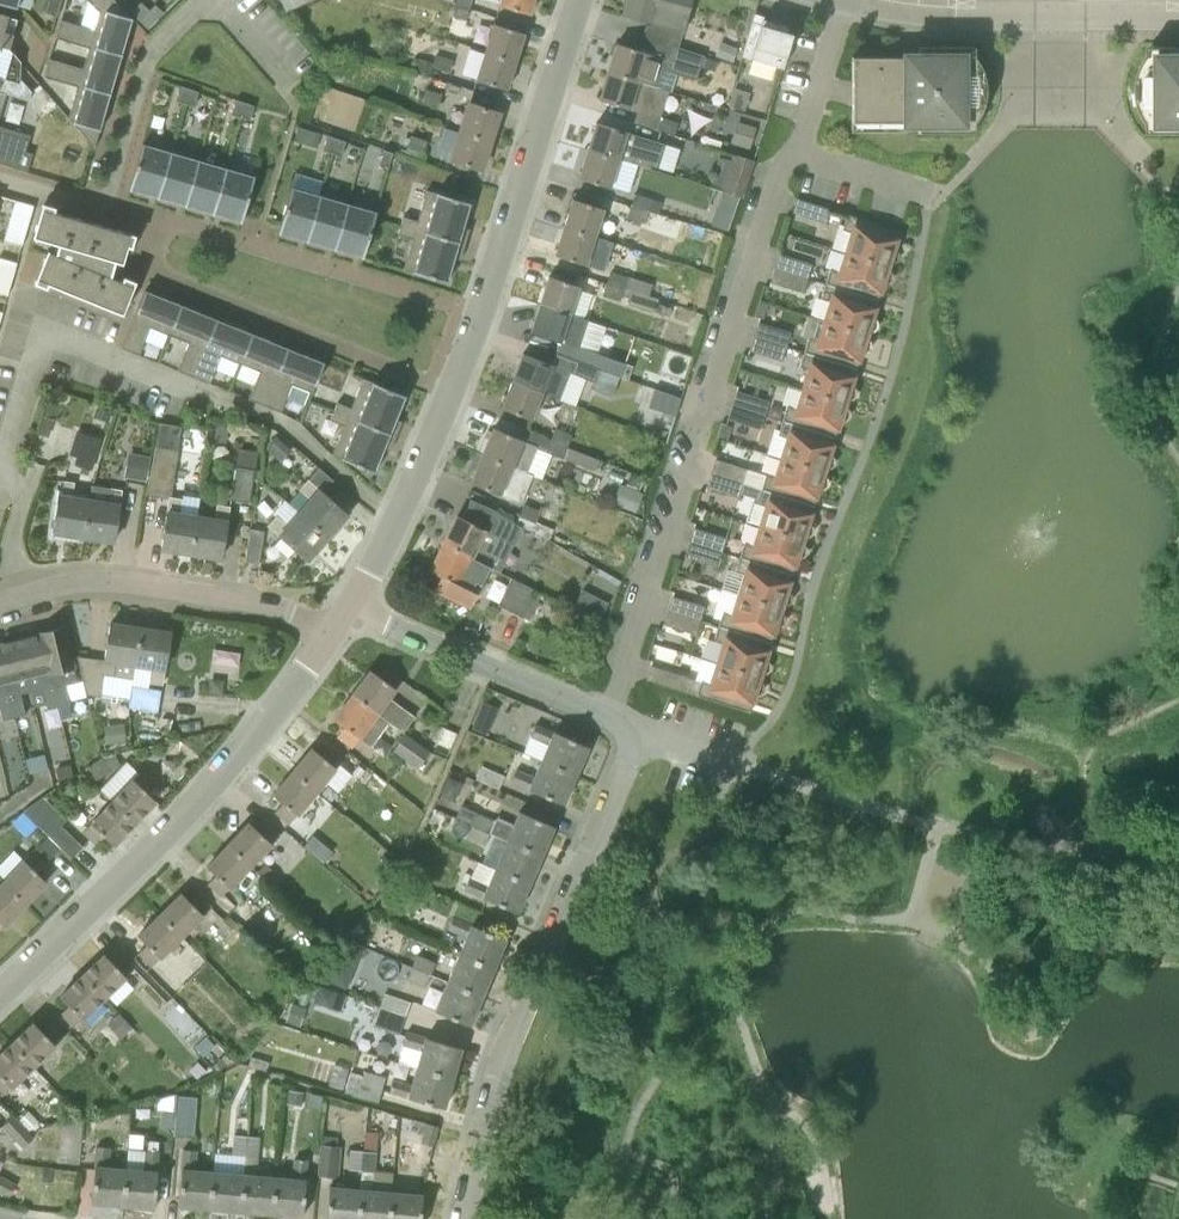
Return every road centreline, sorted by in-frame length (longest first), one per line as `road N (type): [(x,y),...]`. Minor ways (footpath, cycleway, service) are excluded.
road 1 (residential): [(608,718),(780,169),(798,153),(844,0)]
road 2 (residential): [(340,620),(396,517),(459,362),(581,0)]
road 3 (residential): [(462,1218),(492,1088),(630,739)]
road 4 (residential): [(0,996),(218,783),(340,620)]
road 5 (residential): [(0,603),(78,581),(114,580),(340,620)]
road 6 (residential): [(844,0),(948,16),(1178,17)]
road 7 (residential): [(608,718),(390,625),(340,620)]

